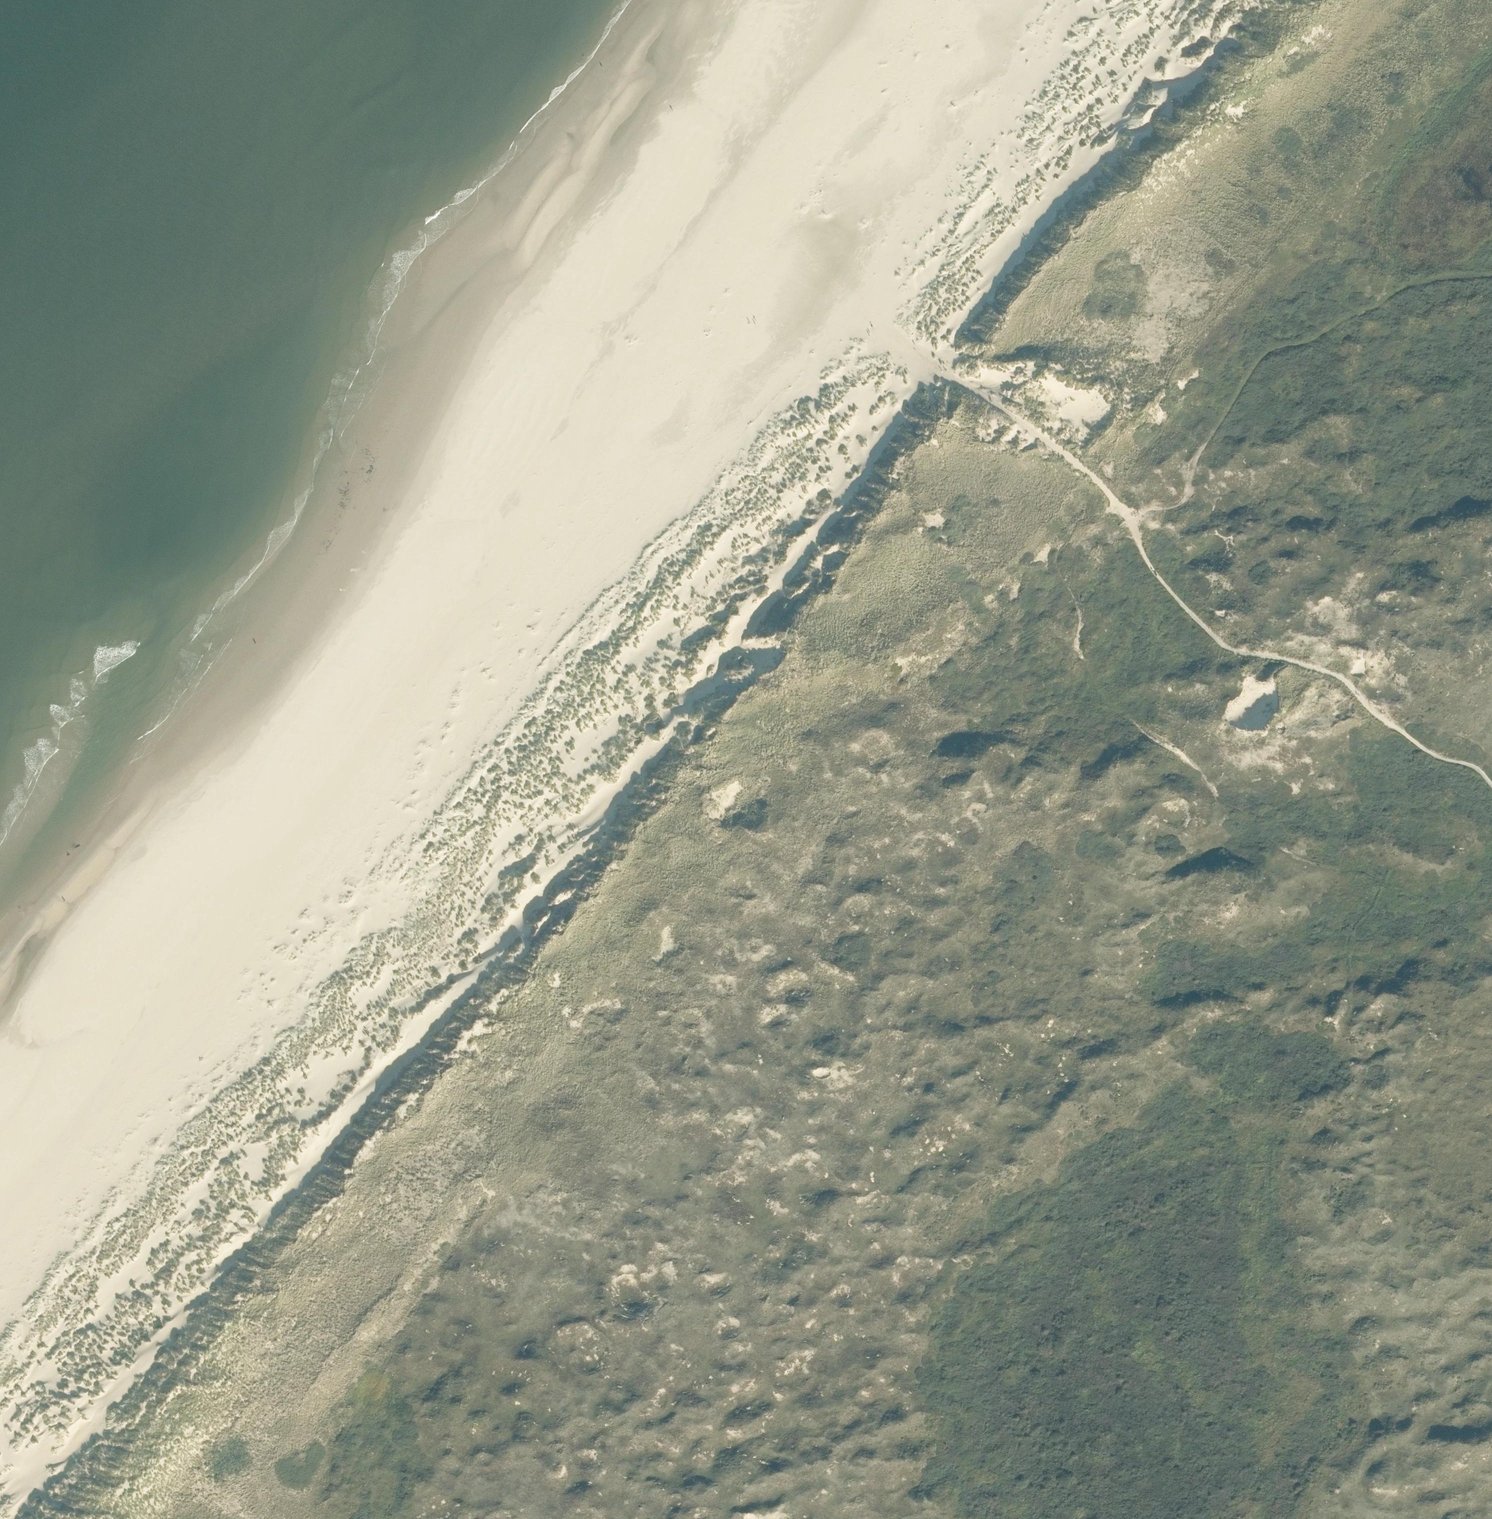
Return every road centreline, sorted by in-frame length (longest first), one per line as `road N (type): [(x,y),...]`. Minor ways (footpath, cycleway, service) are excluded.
road 1 (track): [(1491,785),(1470,766),(1425,751),(1346,684),(1240,658),(1215,642),(1158,580),(1115,501),(1078,466),(881,332)]
road 2 (track): [(1491,274),(1412,284),(1310,341),(1270,351),(1200,449),(1183,501),(1124,514)]

